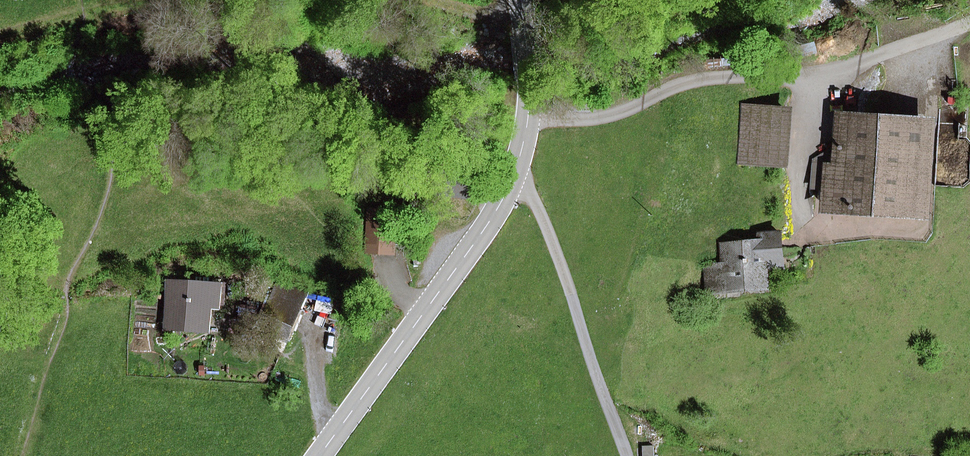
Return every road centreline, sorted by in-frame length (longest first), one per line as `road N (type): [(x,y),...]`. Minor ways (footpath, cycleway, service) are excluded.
road 1 (unclassified): [(969,25),(820,76),(687,83),(598,121),(530,117)]
road 2 (tertiary): [(530,117),(514,171),(481,235),(319,455)]
road 3 (track): [(330,441),(315,380),(320,319)]

